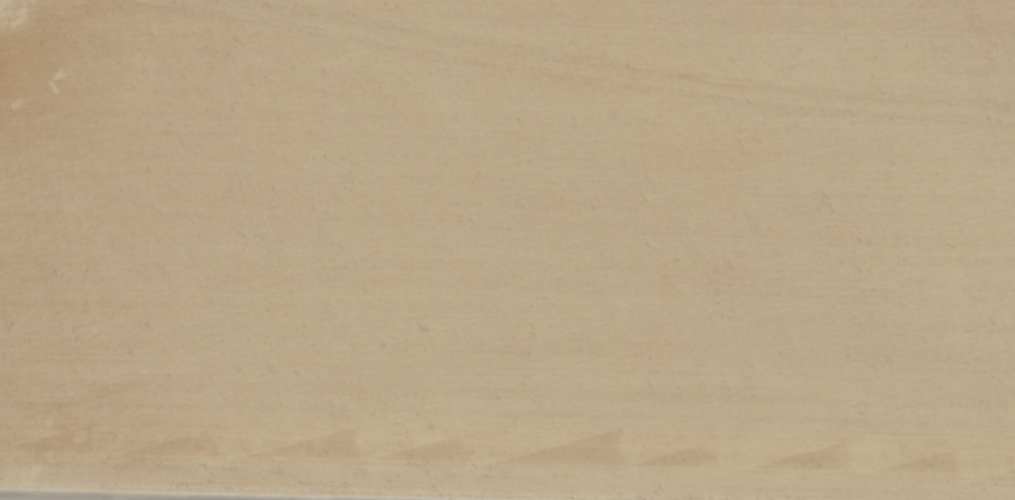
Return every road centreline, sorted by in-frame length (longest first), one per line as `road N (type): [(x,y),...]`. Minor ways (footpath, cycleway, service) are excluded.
road 1 (residential): [(189,499),(0,496)]

